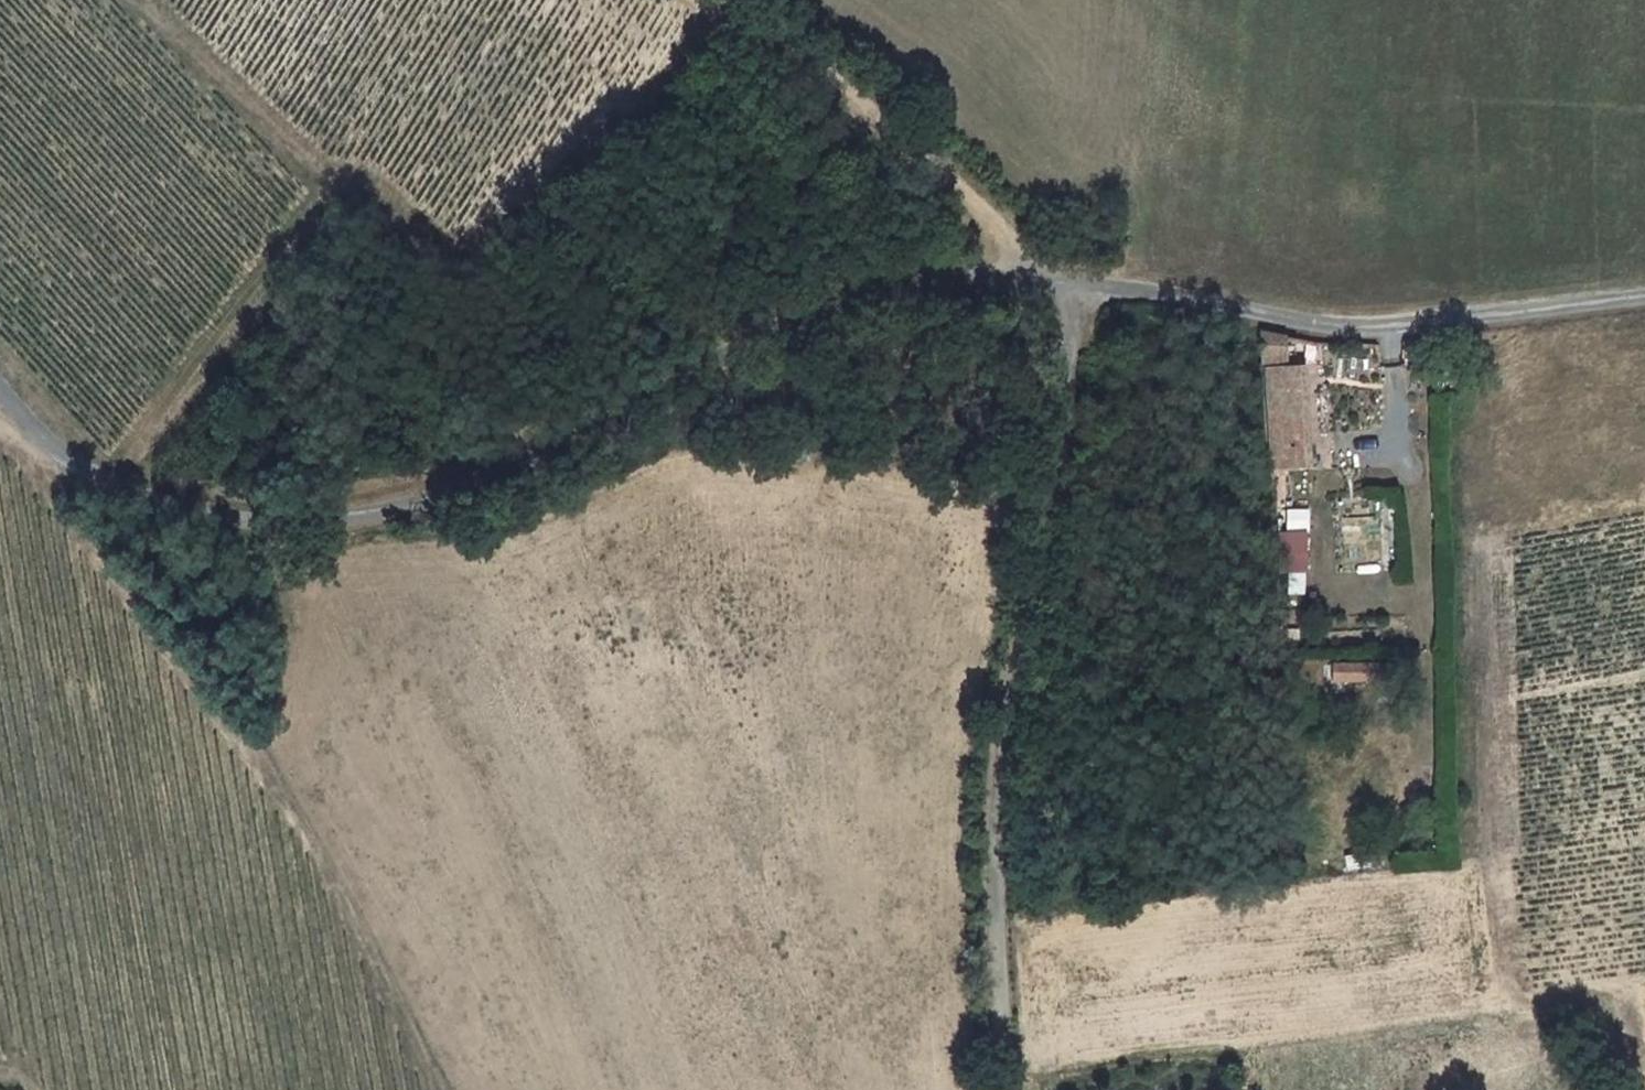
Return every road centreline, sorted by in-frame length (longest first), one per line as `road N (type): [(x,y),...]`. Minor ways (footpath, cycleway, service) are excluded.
road 1 (unclassified): [(0,389),(34,430),(112,483),(212,518),(294,521),(400,508),(498,480),(635,416),(758,339),(849,299),(922,282),(1021,274),(1177,296),(1330,330),(1401,330),(1644,295)]
road 2 (track): [(1001,1089),(1000,761),(1076,286),(828,64),(714,0)]

